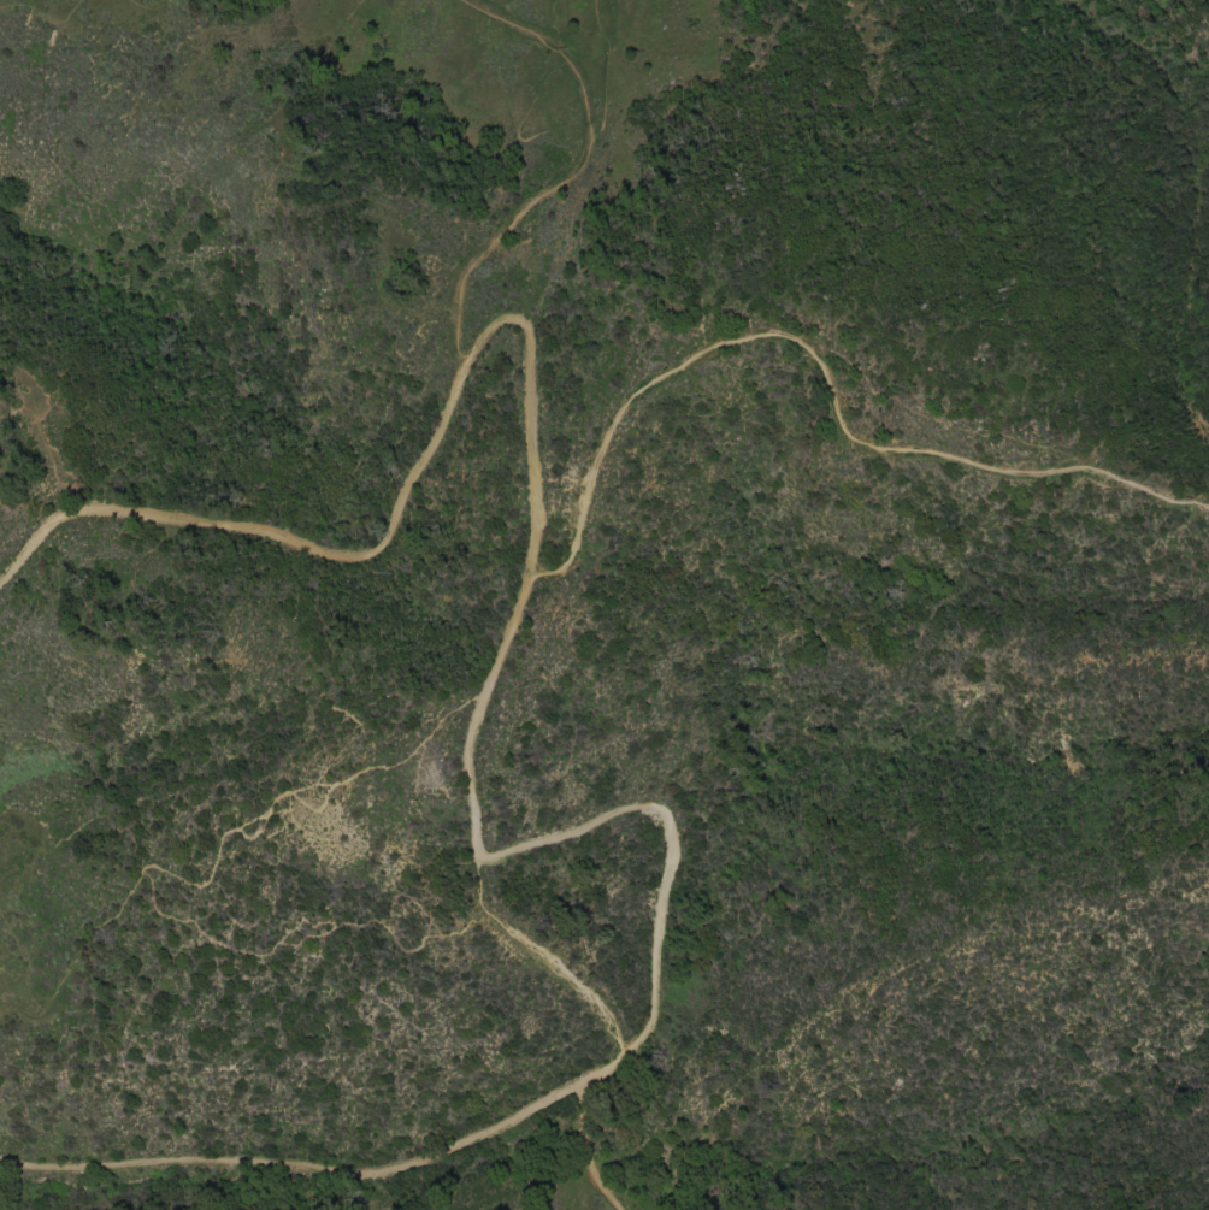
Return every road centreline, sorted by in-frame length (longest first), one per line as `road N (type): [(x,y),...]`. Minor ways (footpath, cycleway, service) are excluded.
road 1 (track): [(618,1209),(591,1180),(577,1121),(588,1087),(653,1027),(659,904),(671,856),(666,816),(643,808),(607,811),(561,836),(480,858),(471,805),(467,759),(477,714),(530,574),(537,504),(530,342),(518,319),(495,319),(471,348),(377,550),(335,556),(276,533),(102,506),(65,512),(0,577)]
road 2 (track): [(0,1161),(66,1169),(187,1159),(364,1173),(429,1158),(603,1070)]

